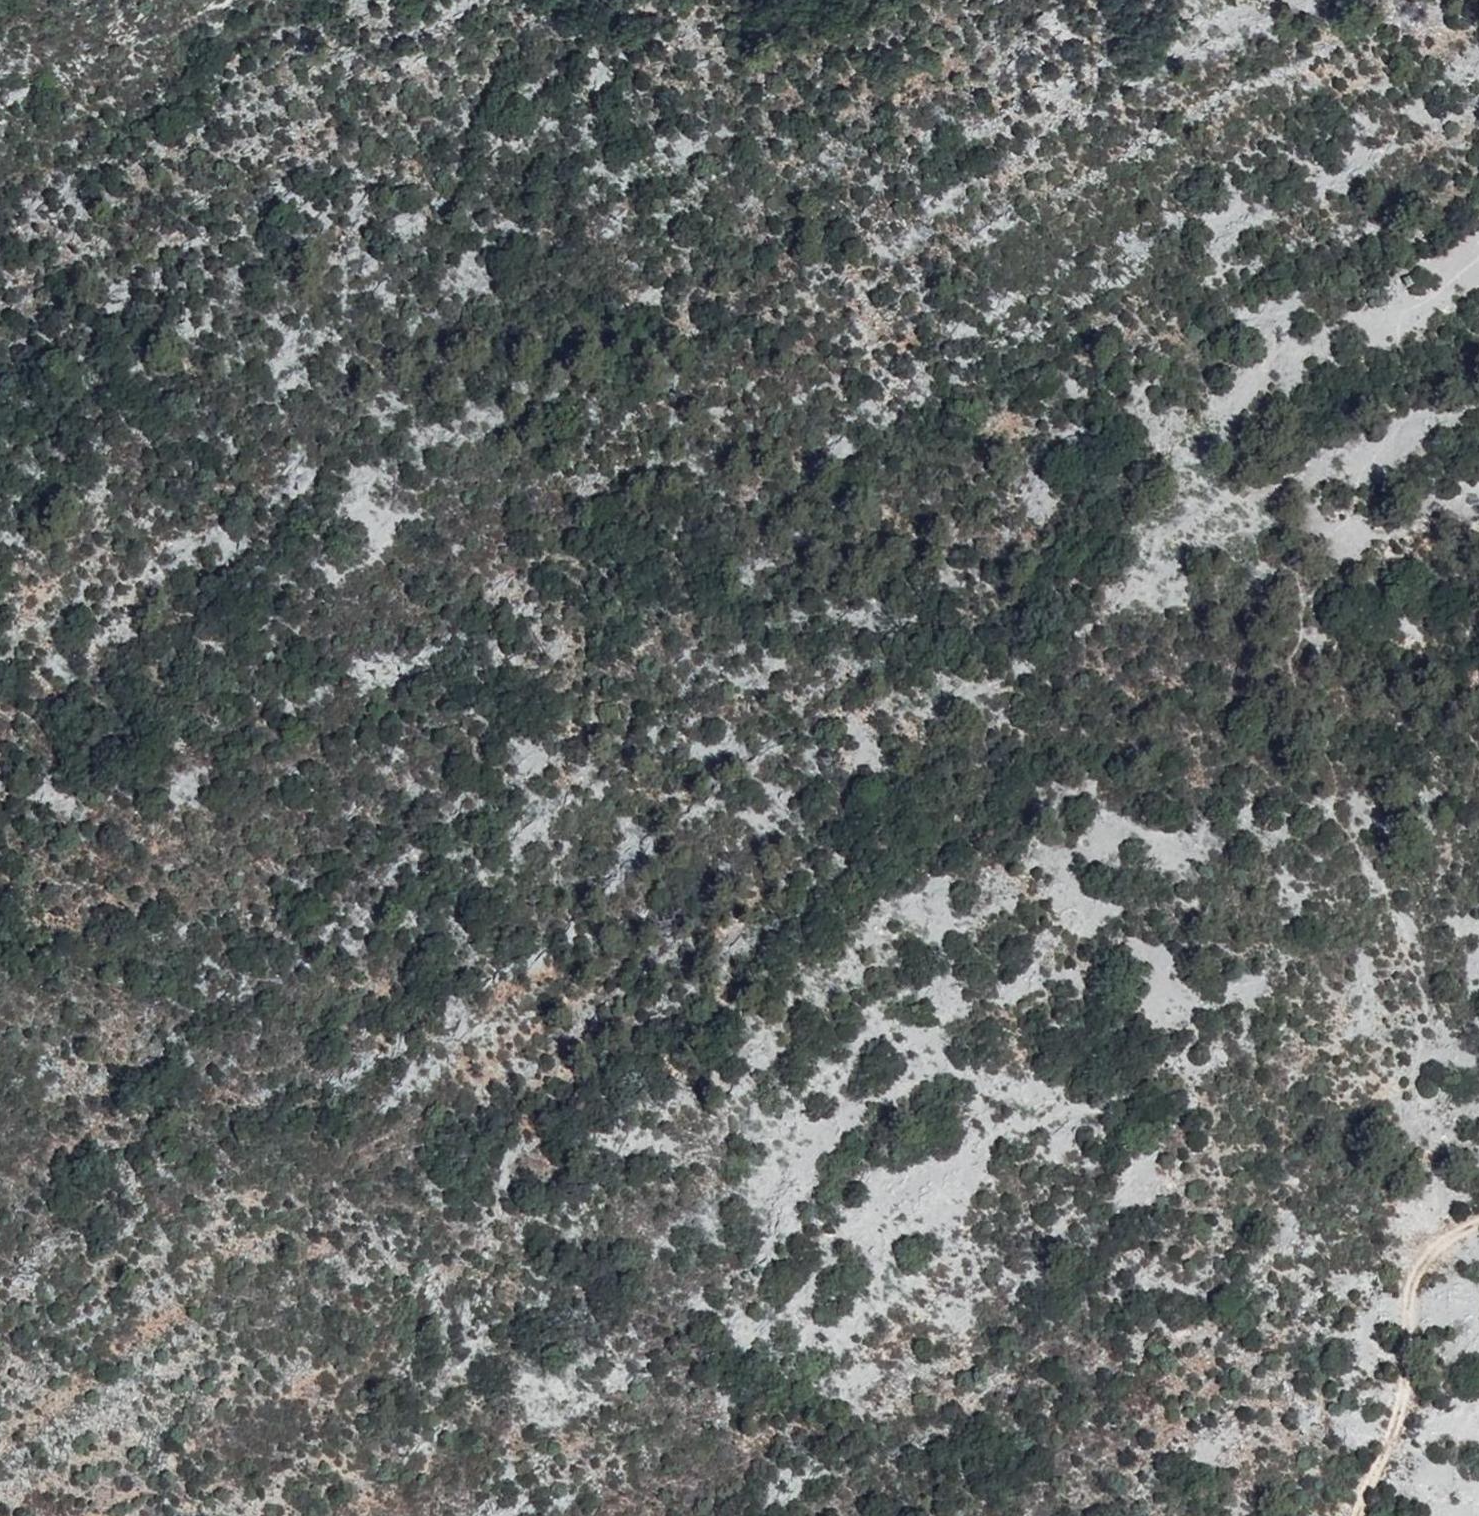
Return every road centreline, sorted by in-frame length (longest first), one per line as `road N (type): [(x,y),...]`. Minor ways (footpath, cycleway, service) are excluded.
road 1 (track): [(1478,1212),(1450,1224),(1360,1515)]

